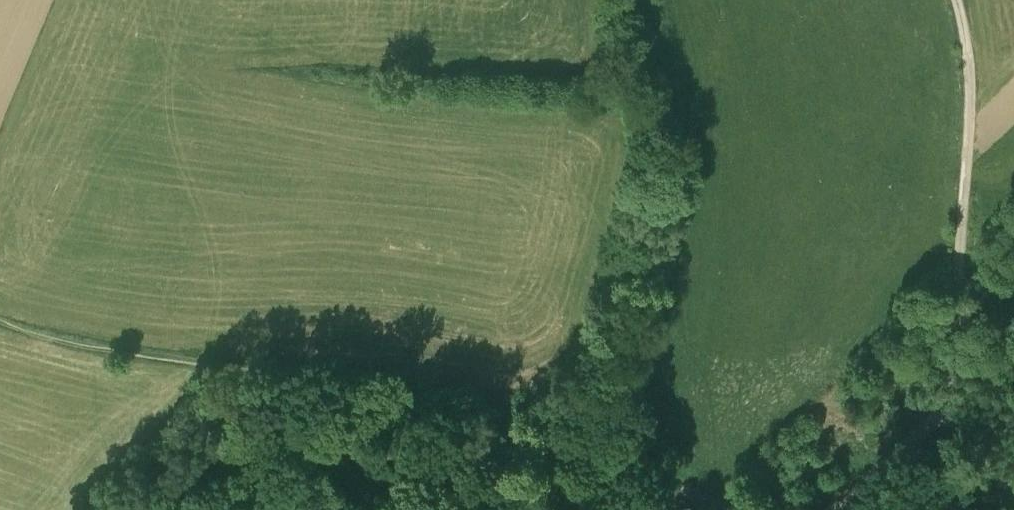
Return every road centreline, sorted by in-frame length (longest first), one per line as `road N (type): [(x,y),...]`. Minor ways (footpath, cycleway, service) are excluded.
road 1 (track): [(0,322),(81,346),(345,392),(528,404)]
road 2 (track): [(951,399),(968,93),(957,0)]
road 3 (track): [(345,392),(269,463),(241,509)]
road 4 (track): [(528,404),(661,479)]

